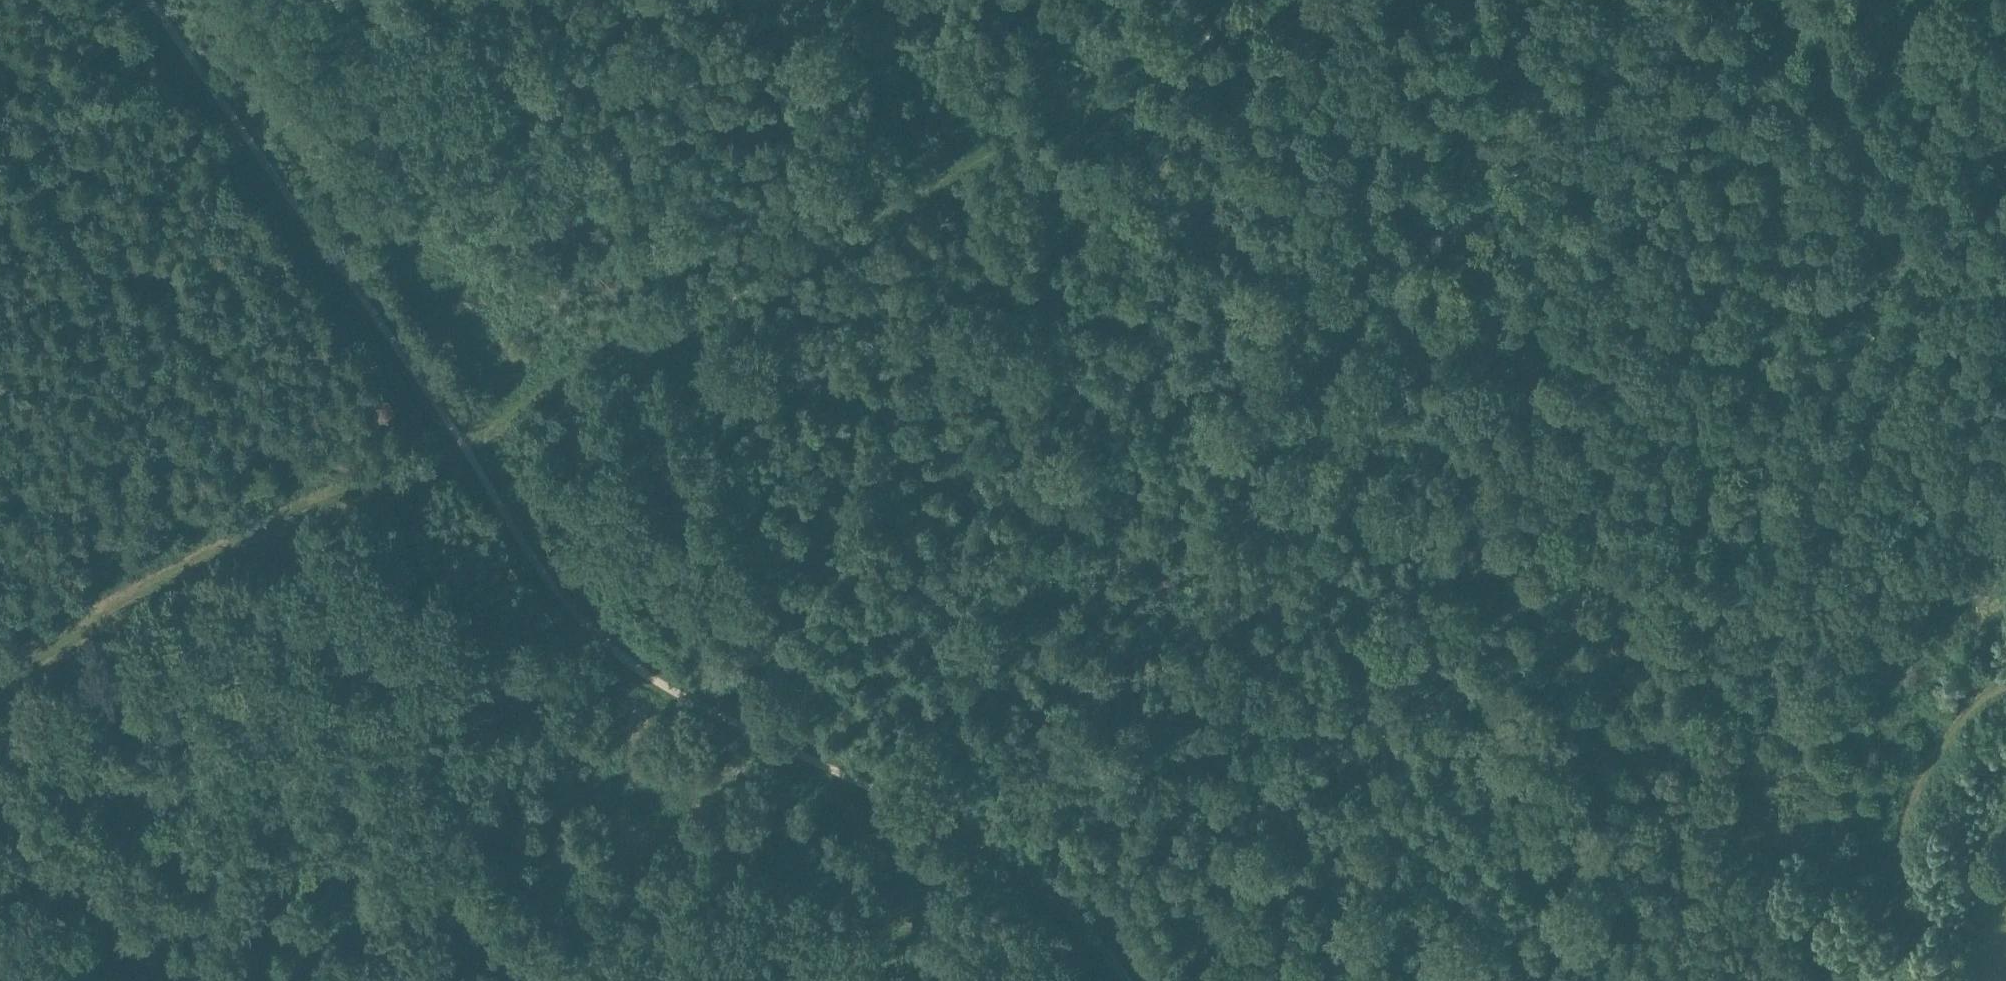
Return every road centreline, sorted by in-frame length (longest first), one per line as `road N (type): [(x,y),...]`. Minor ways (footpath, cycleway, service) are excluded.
road 1 (track): [(474,463),(485,431),(506,413),(682,331),(1263,0)]
road 2 (track): [(463,447),(0,677)]
road 3 (track): [(824,765),(794,816),(736,883),(651,947),(586,980)]
road 4 (track): [(178,980),(0,820)]

